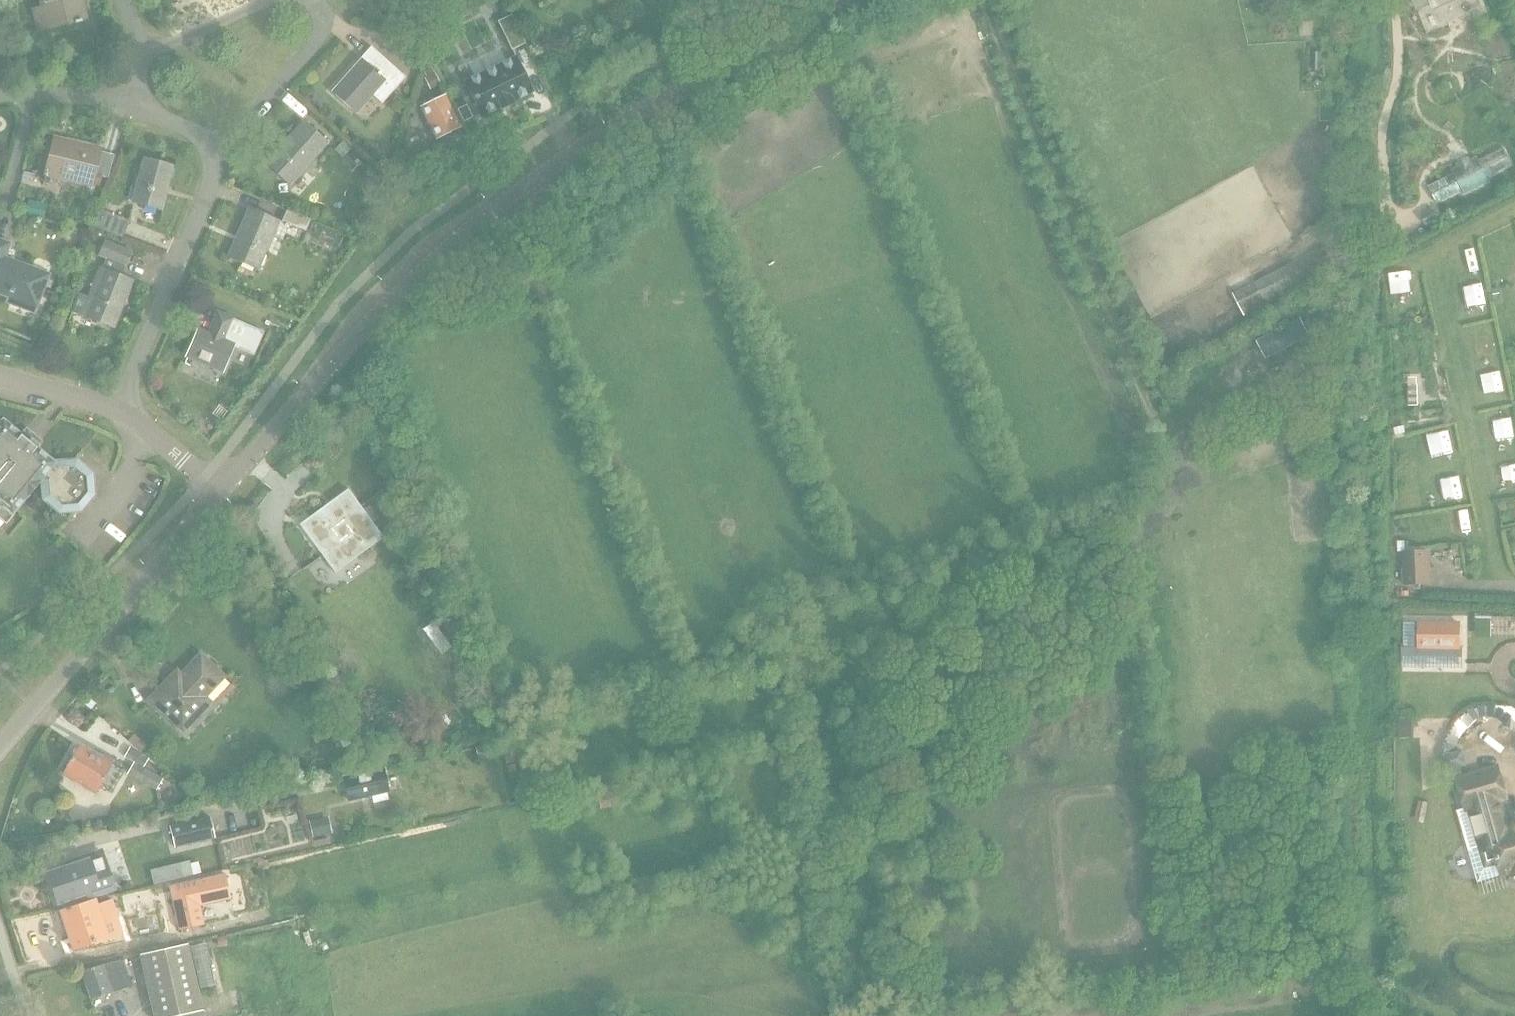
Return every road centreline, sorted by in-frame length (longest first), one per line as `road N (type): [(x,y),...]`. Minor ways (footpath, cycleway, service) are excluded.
road 1 (residential): [(218,492),(385,305),(540,176),(861,0)]
road 2 (residential): [(0,745),(218,492)]
road 3 (track): [(1441,263),(1506,584)]
road 4 (residential): [(116,412),(207,190),(209,149)]
road 5 (residential): [(209,149),(230,137),(316,40),(320,14),(312,0)]
road 6 (residential): [(264,0),(142,56)]
road 7 (residential): [(0,95),(133,104)]
road 8 (residential): [(218,492),(200,470),(116,412)]
road 9 (residential): [(116,412),(0,376)]

